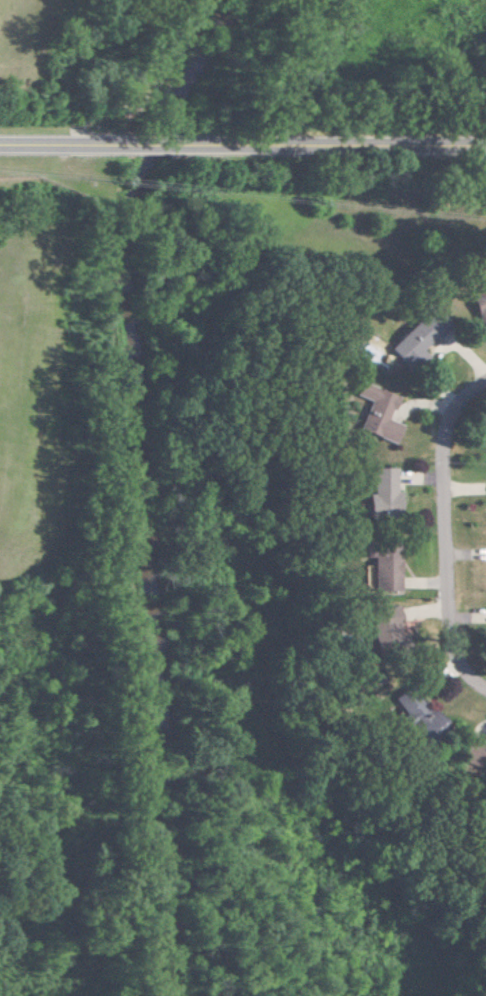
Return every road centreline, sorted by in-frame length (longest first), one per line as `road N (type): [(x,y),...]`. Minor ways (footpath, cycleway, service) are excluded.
road 1 (residential): [(485,381),(460,402),(444,434),(449,630),(462,665),(485,689)]
road 2 (residential): [(485,145),(188,144)]

